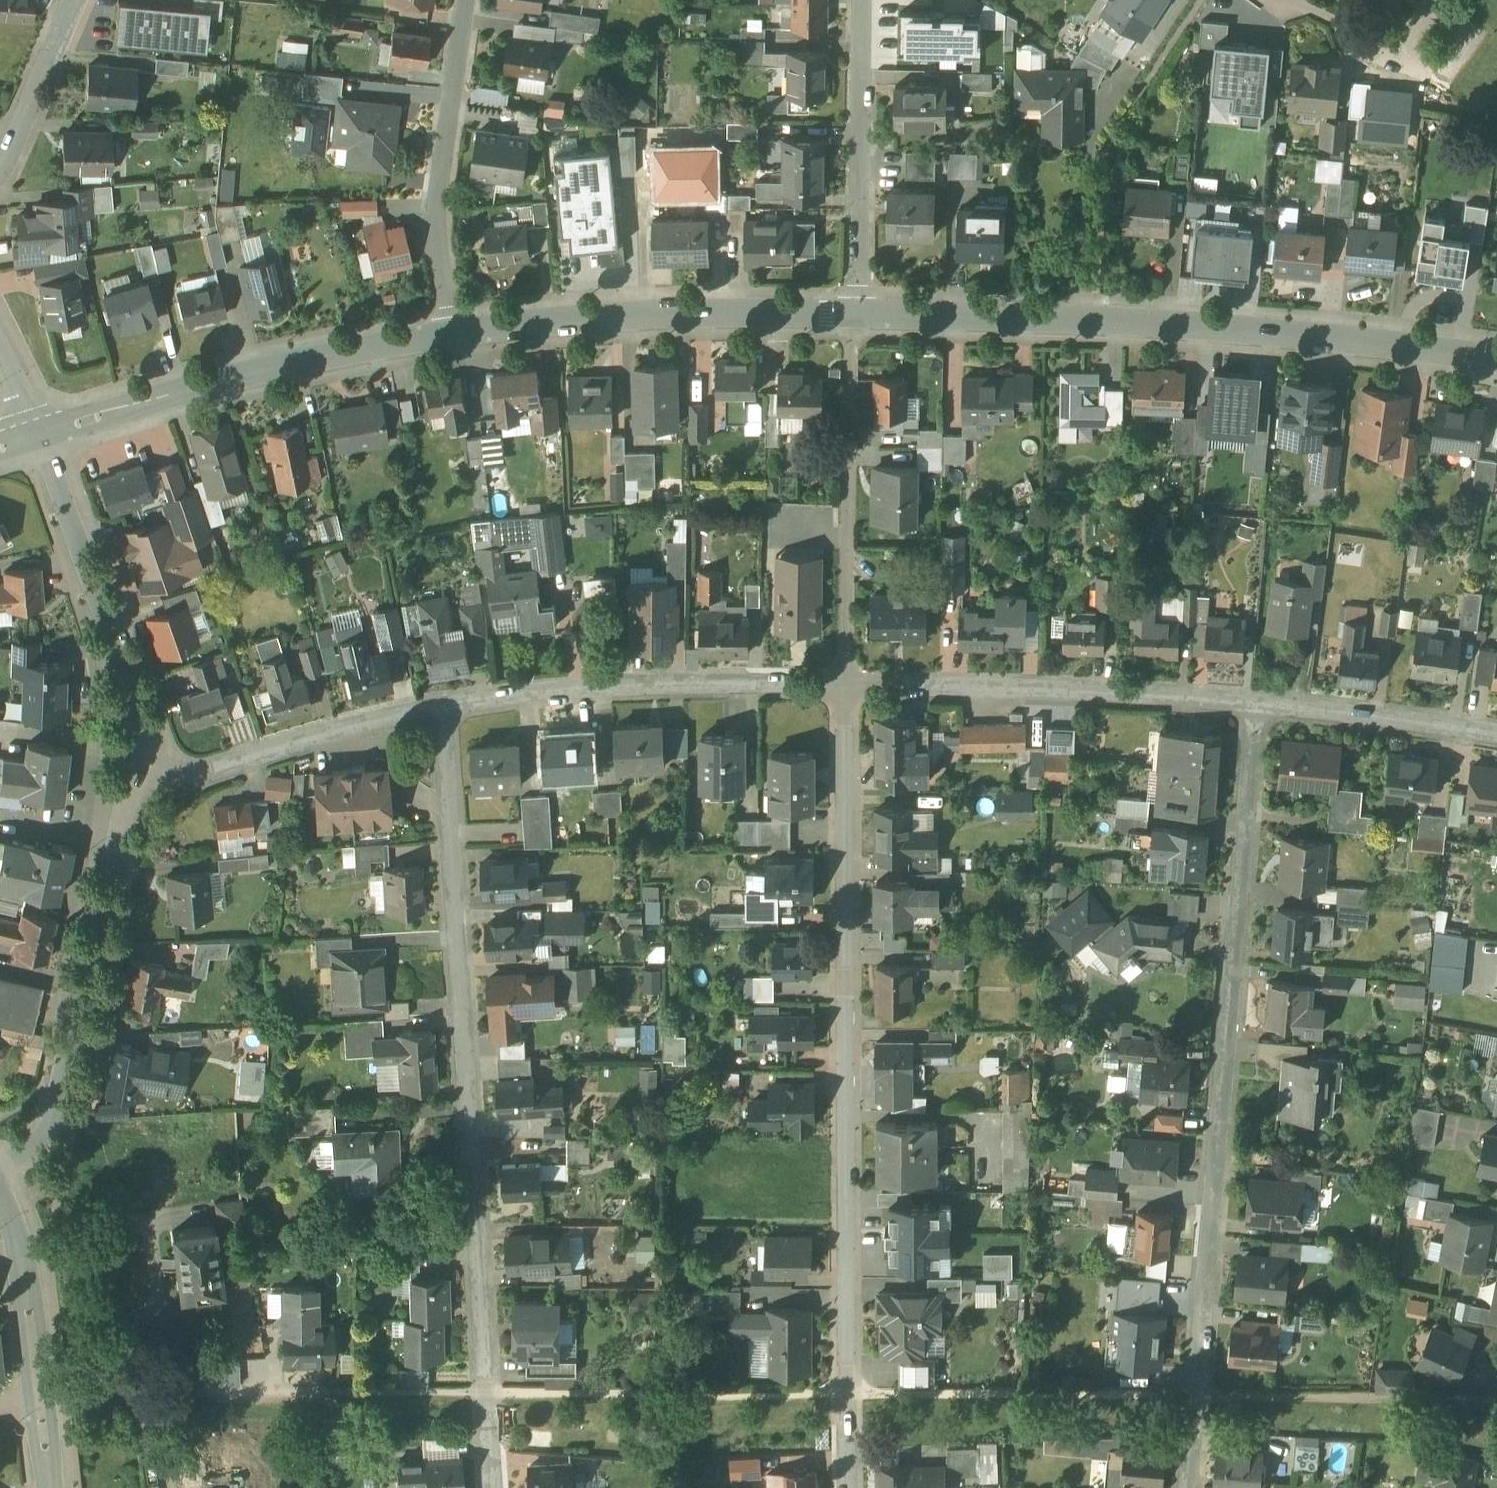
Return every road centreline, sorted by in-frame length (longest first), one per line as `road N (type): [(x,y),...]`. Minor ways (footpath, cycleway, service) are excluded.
road 1 (residential): [(848,1487),(845,689)]
road 2 (residential): [(1188,1487),(1256,704)]
road 3 (residential): [(492,1487),(442,706)]
road 4 (tertiary): [(1496,360),(1187,326),(855,314)]
road 5 (residential): [(146,769),(123,814),(55,1095),(39,1133),(0,1167)]
road 6 (tertiary): [(453,335),(269,370),(37,435)]
road 7 (residential): [(845,689),(1256,704)]
road 8 (residential): [(442,706),(560,693),(845,689)]
road 9 (tertiary): [(855,314),(590,319),(453,335)]
road 10 (residential): [(845,689),(855,314)]
road 11 (residential): [(37,435),(148,746),(146,769)]
road 12 (residential): [(467,0),(440,205),(453,335)]
road 13 (residential): [(855,314),(862,0)]
road 14 (residential): [(146,769),(207,774),(442,706)]
road 15 (residential): [(1256,704),(1496,734)]
road 16 (residential): [(151,1487),(142,1387),(38,1401)]
road 17 (tertiary): [(0,1204),(16,1252),(38,1401)]
road 18 (residential): [(74,0),(0,166)]
road 19 (residential): [(1265,0),(1303,7),(1377,52),(1416,47)]

